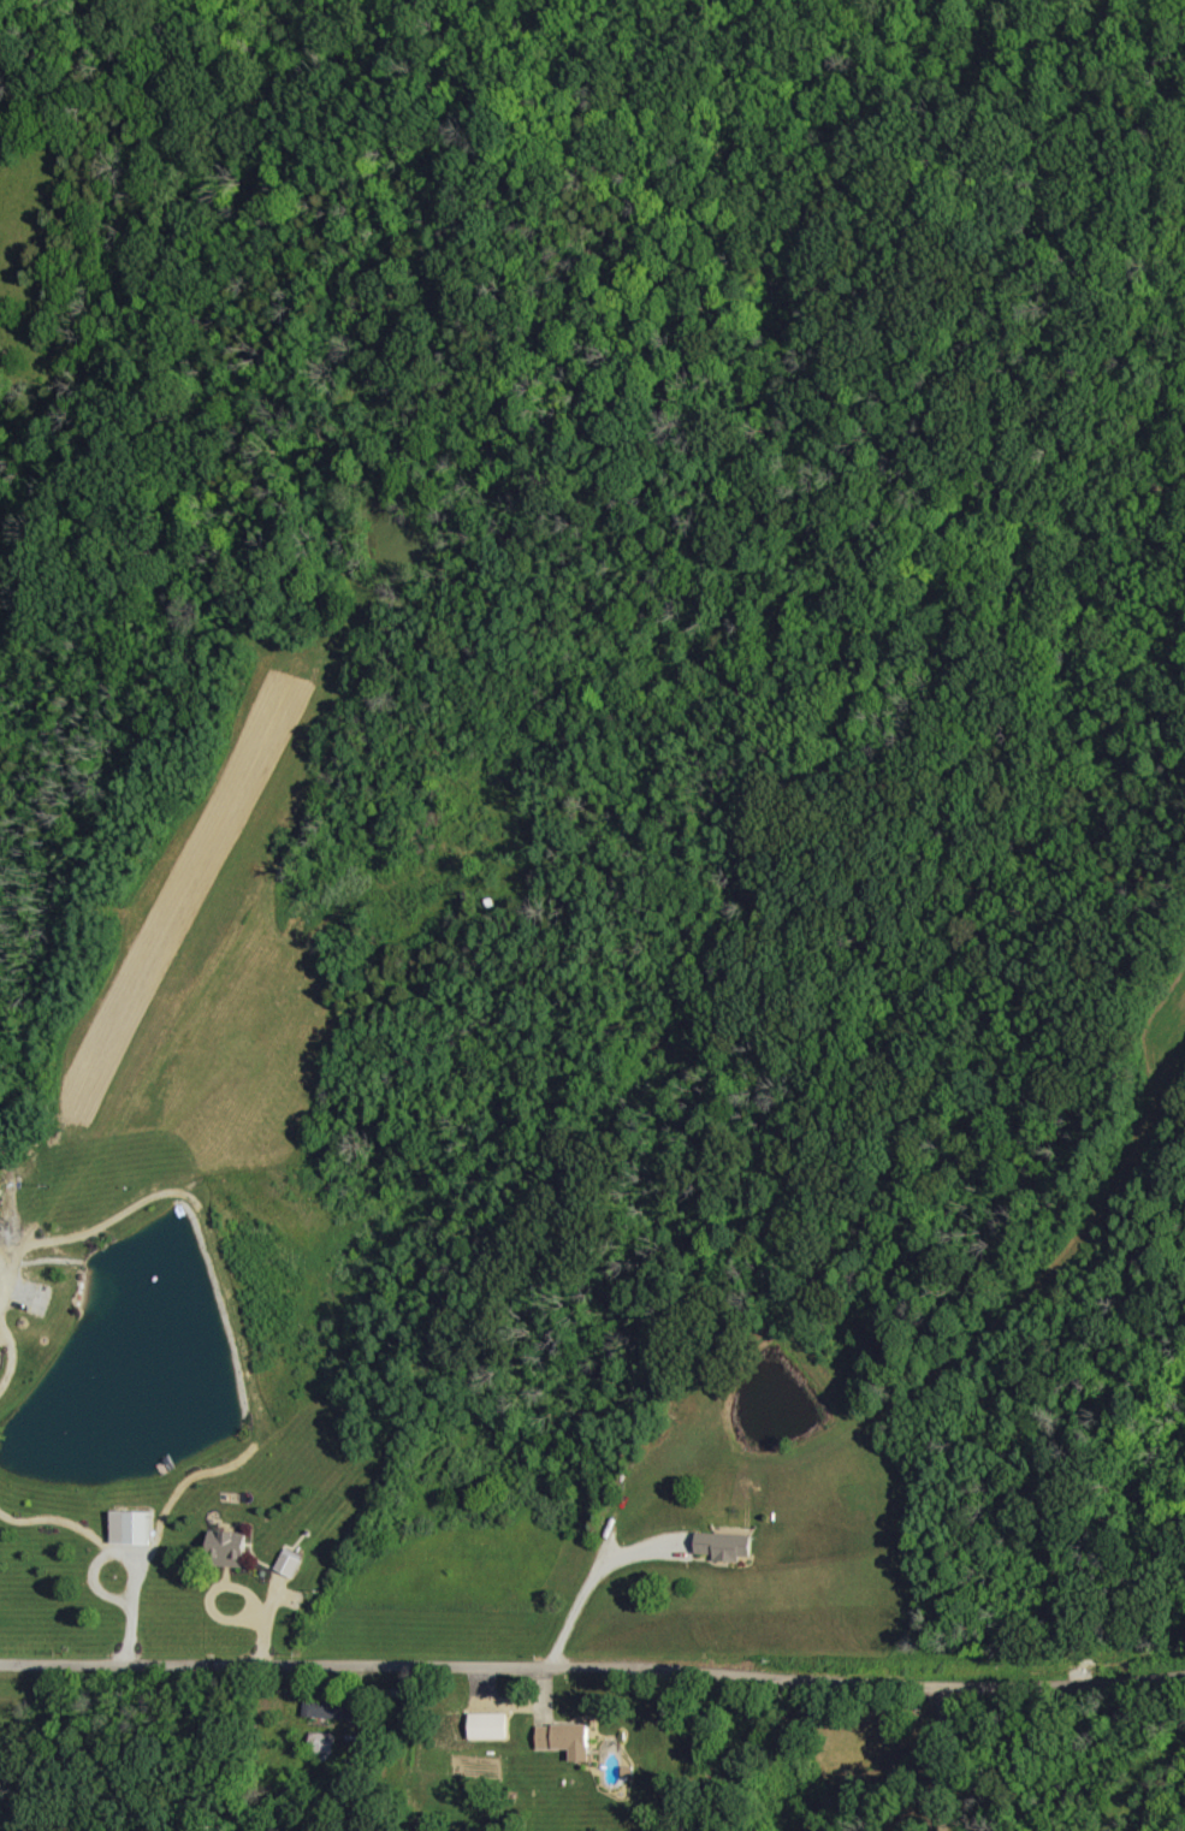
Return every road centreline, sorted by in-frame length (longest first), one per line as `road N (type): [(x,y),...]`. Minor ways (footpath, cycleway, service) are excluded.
road 1 (residential): [(0,1670),(392,1673),(836,1696),(997,1693),(1184,1665)]

